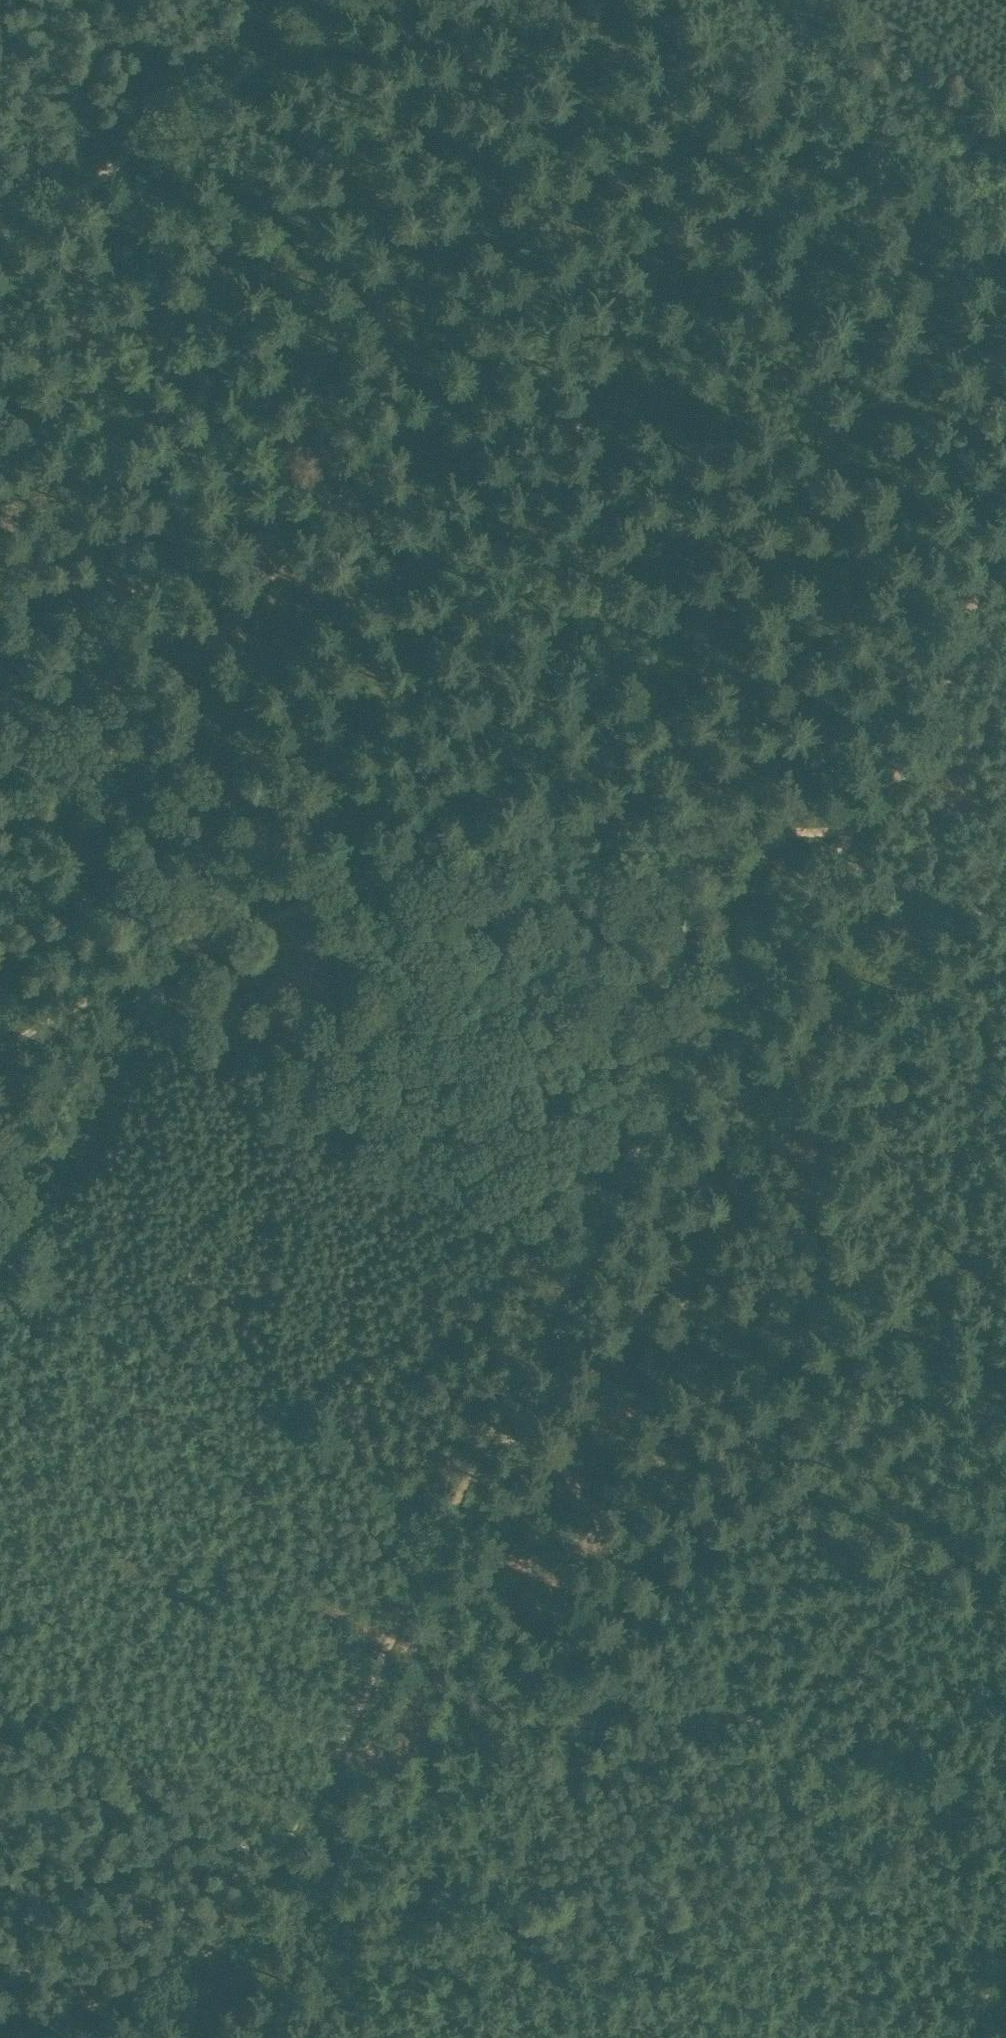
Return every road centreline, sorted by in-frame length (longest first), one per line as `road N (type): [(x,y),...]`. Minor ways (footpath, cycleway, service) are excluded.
road 1 (track): [(304,0),(0,251)]

